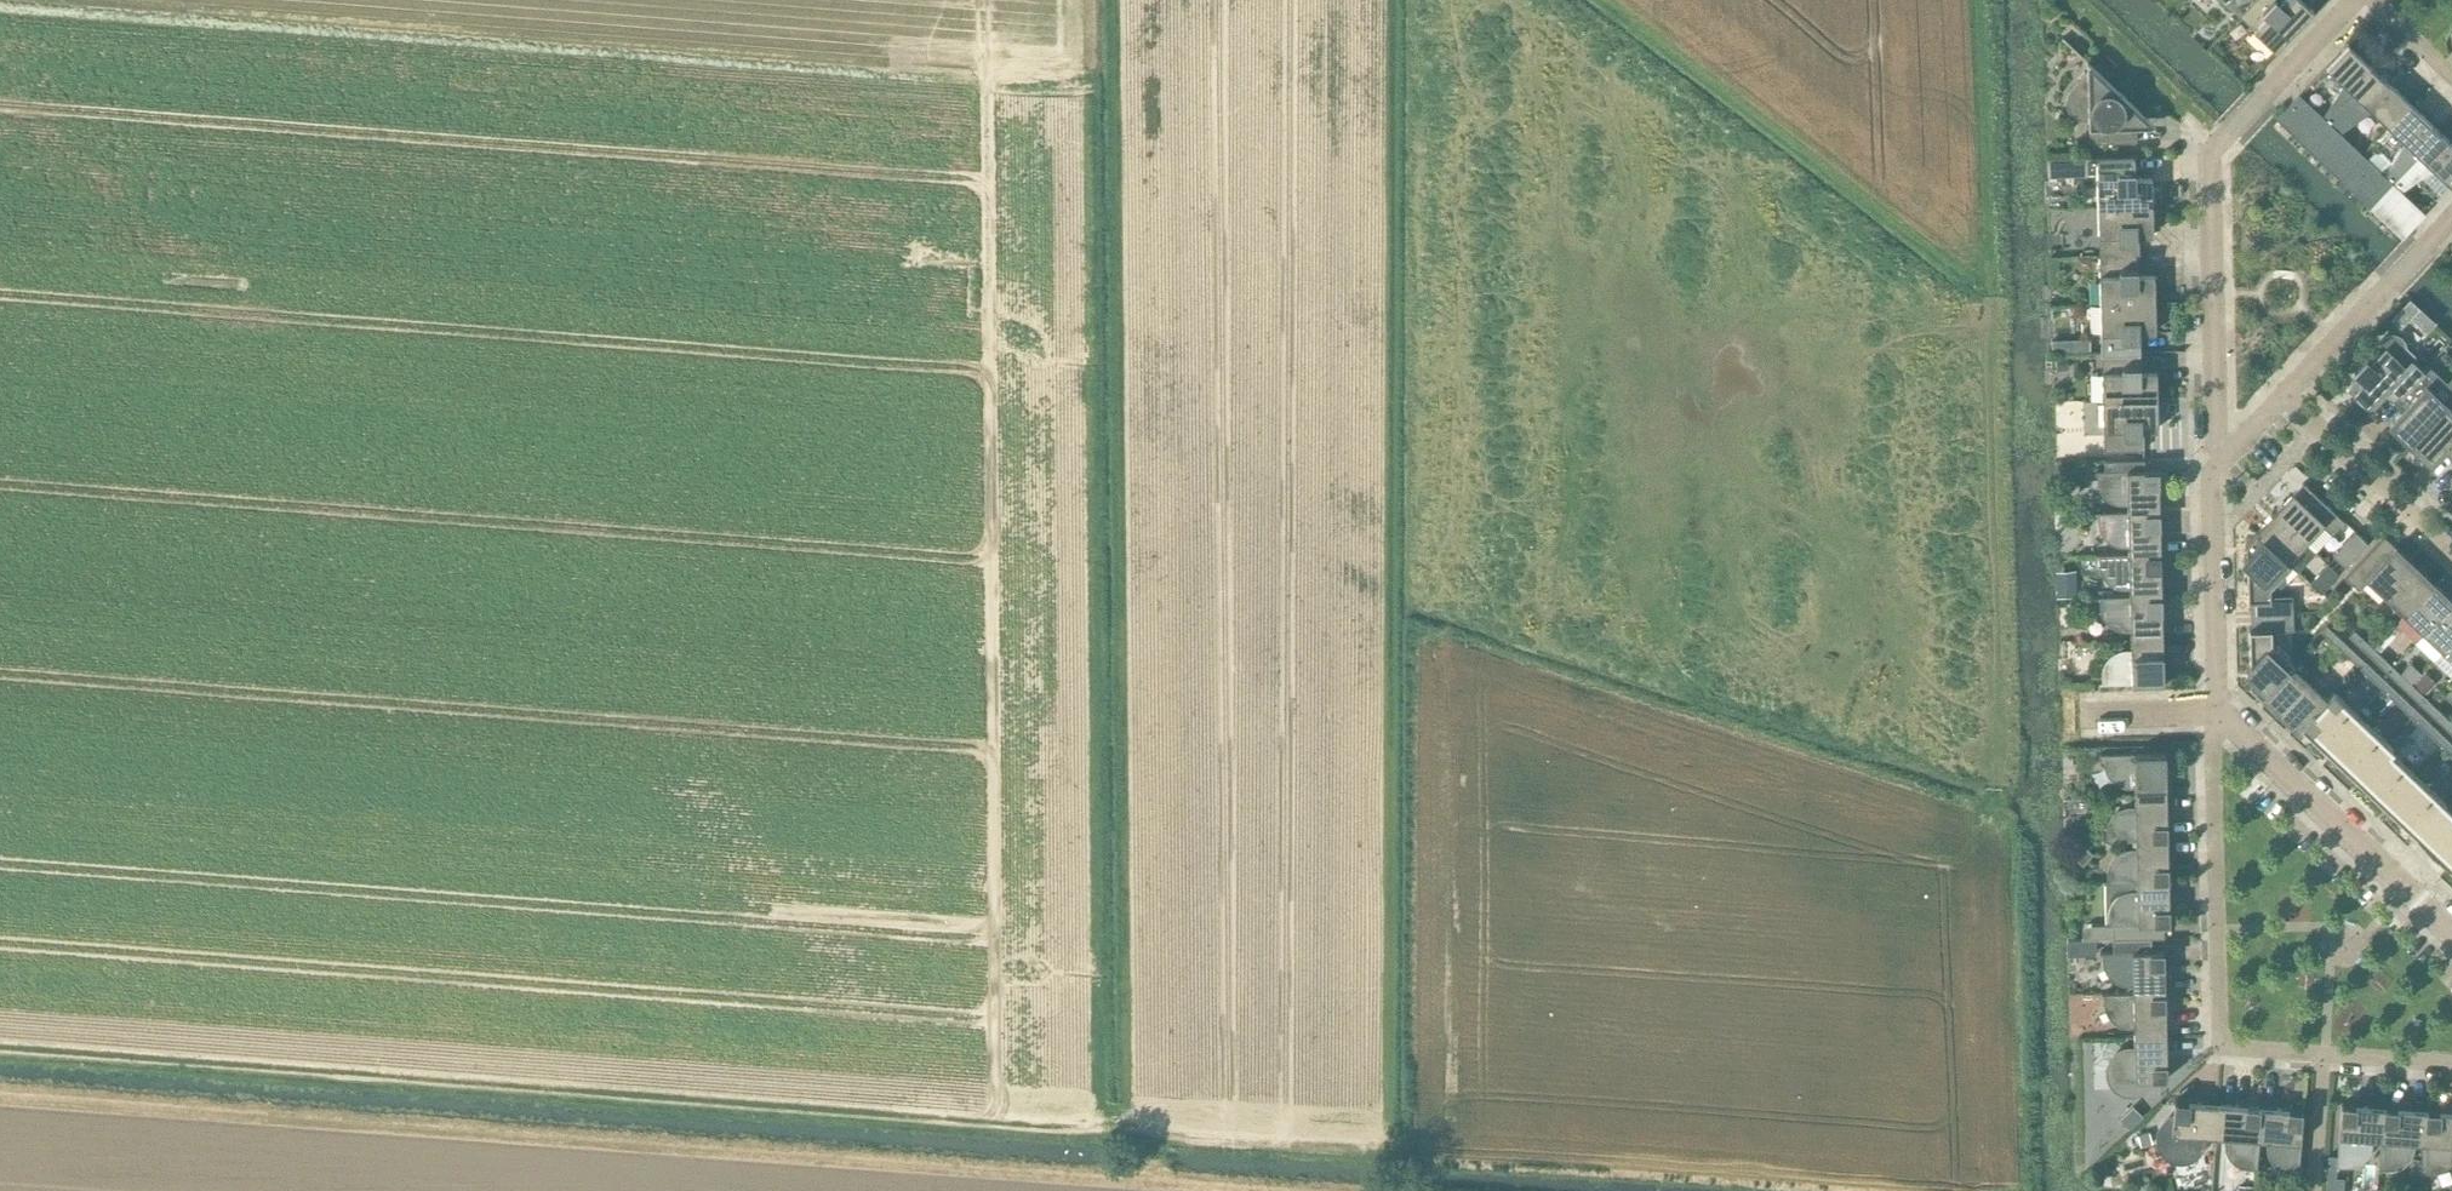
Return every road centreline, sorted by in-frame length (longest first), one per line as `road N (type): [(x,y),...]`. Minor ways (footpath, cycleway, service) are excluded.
road 1 (track): [(1991,808),(1998,711),(1989,294),(1973,0)]
road 2 (residential): [(2218,713),(2220,1047),(2451,1062)]
road 3 (residential): [(2225,136),(2210,151),(2214,465)]
road 4 (residential): [(2400,887),(2218,713)]
road 5 (residential): [(2214,465),(2218,713)]
road 6 (residential): [(2283,395),(2451,553)]
road 7 (residential): [(2225,136),(2354,0)]
road 8 (residential): [(2384,289),(2283,395)]

